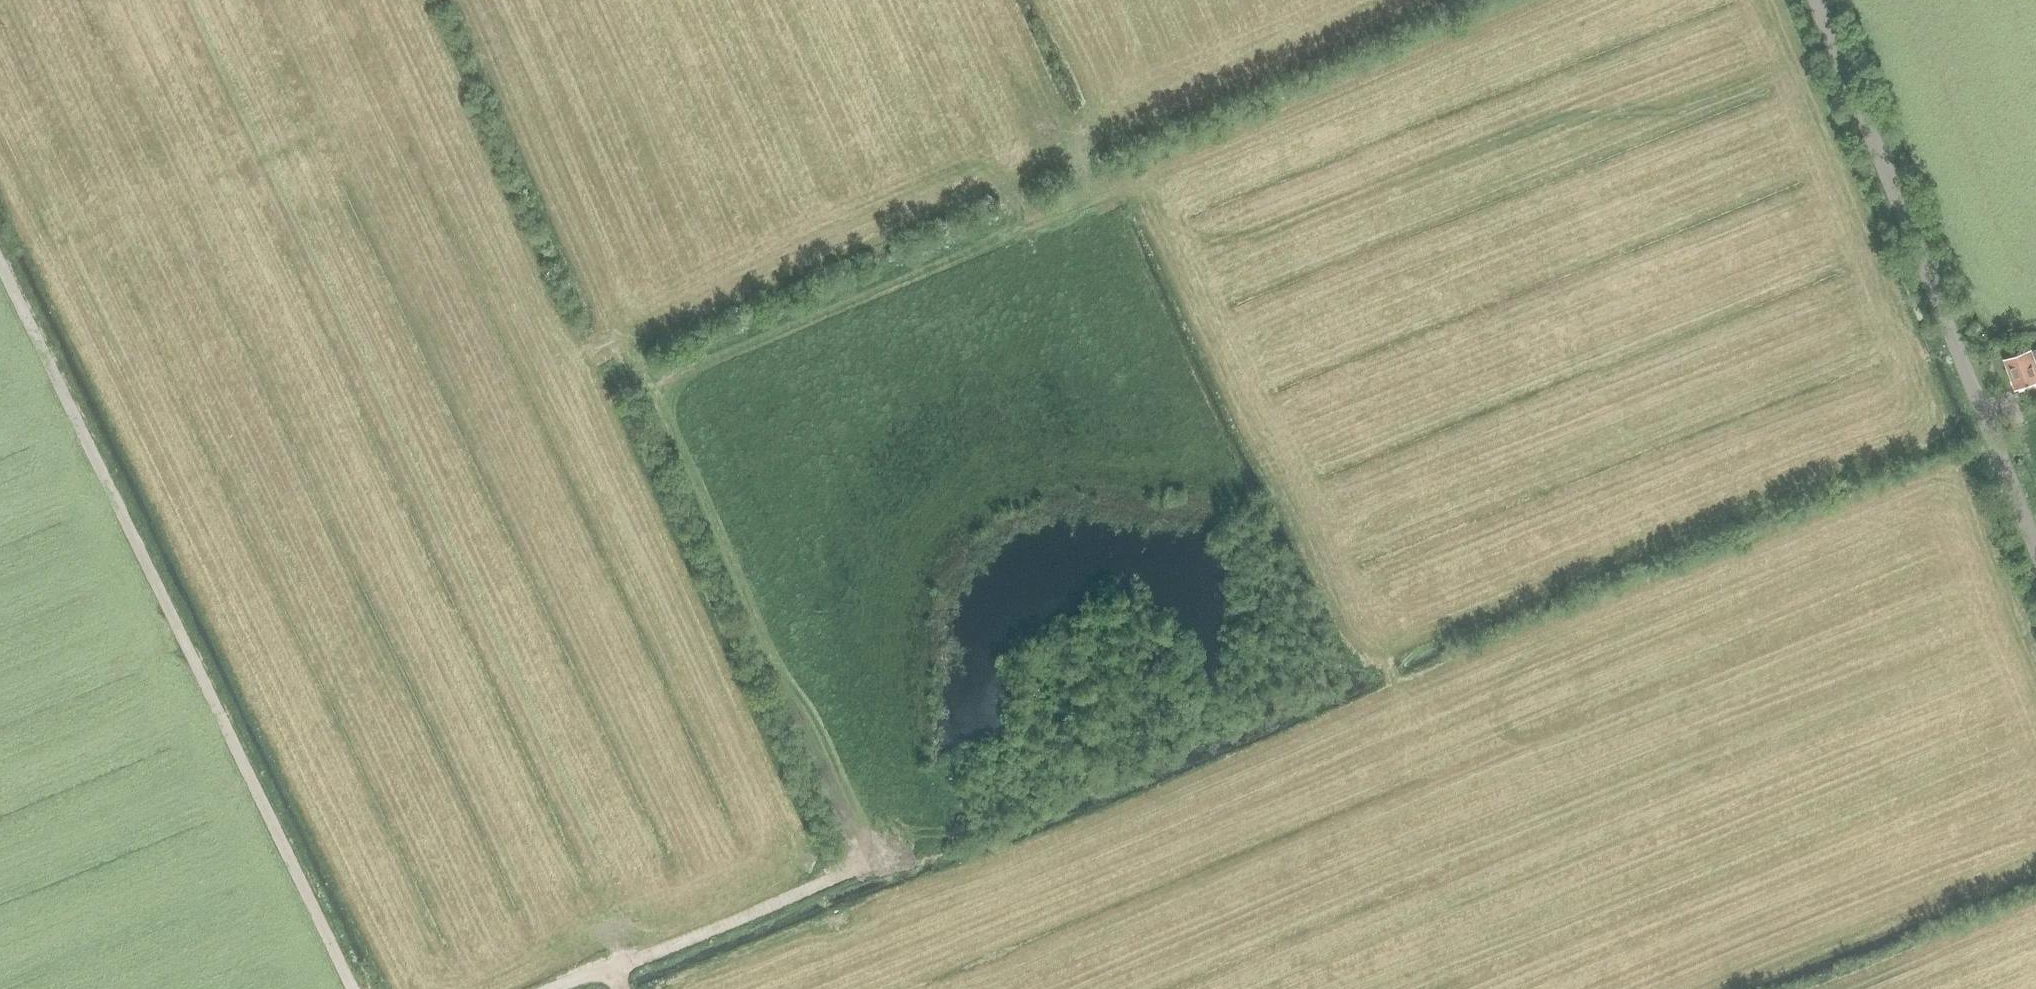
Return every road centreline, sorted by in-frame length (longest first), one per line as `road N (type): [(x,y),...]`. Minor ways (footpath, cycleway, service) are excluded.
road 1 (unclassified): [(2035,549),(1817,0)]

